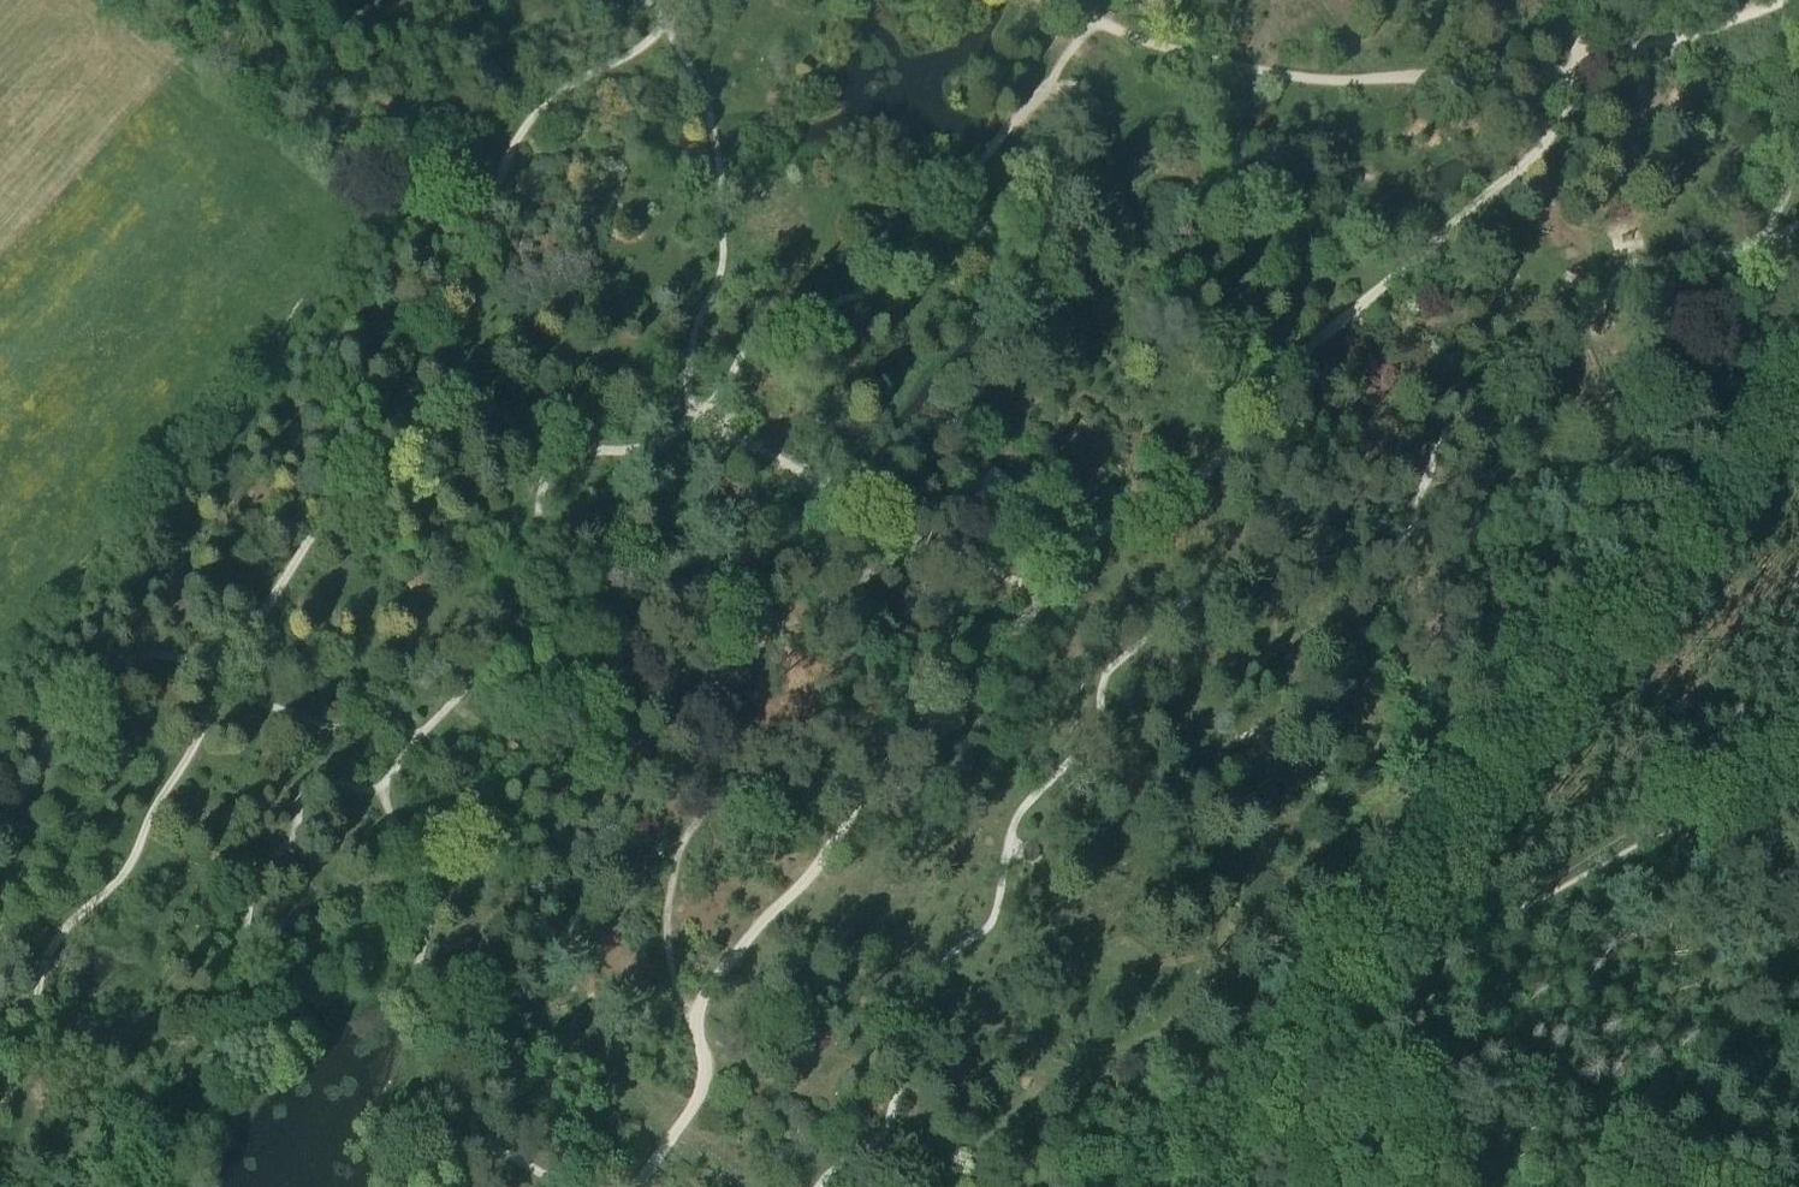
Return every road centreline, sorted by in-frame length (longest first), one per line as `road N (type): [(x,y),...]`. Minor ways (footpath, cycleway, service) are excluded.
road 1 (unclassified): [(1197,1186),(1798,424)]
road 2 (track): [(1787,0),(1575,68),(1342,81),(1291,78),(1168,48),(1043,0)]

